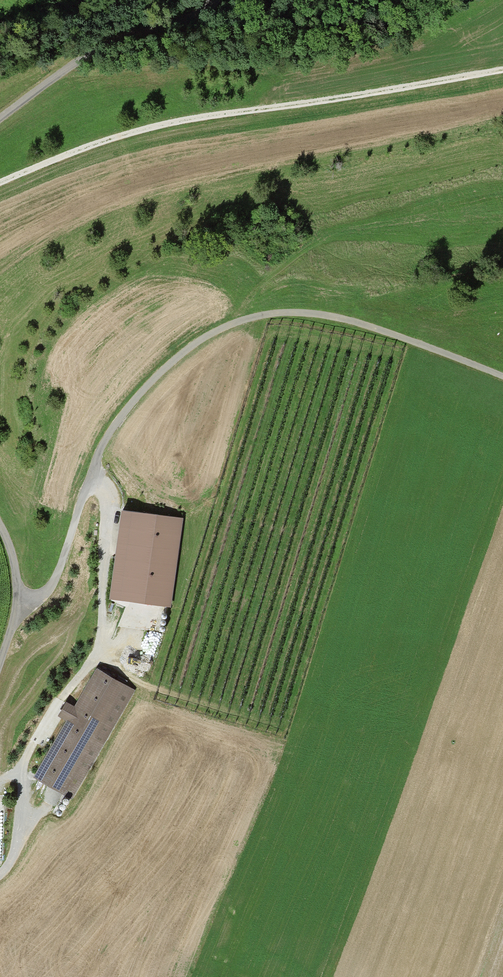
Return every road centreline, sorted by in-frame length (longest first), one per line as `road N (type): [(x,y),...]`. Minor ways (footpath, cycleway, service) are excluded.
road 1 (track): [(18,600),(44,591),(55,575),(115,421),(163,368),(217,329),(266,312),(320,315),(502,376)]
road 2 (track): [(502,69),(183,119),(0,182)]
road 3 (track): [(59,73),(219,64),(272,73),(395,42),(475,0)]
road 4 (track): [(211,0),(195,16),(86,55),(0,118)]
road 5 (track): [(0,527),(18,600),(0,659)]

